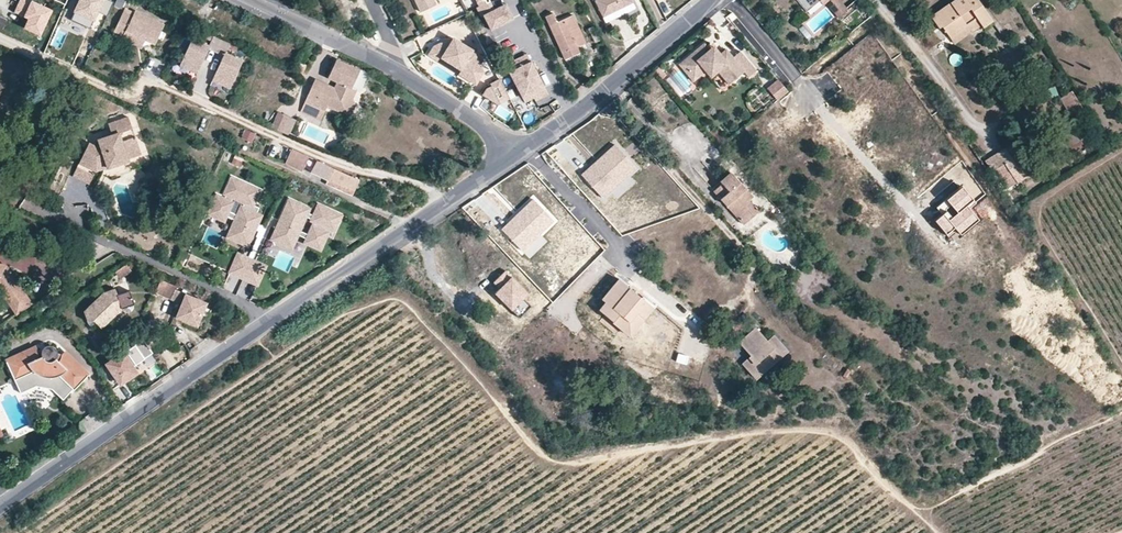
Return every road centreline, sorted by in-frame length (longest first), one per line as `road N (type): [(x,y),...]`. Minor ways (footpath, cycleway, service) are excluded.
road 1 (residential): [(0,506),(515,158)]
road 2 (unclassified): [(726,0),(944,245)]
road 3 (residential): [(515,158),(390,68),(248,0)]
road 4 (residential): [(526,149),(700,334)]
road 5 (residential): [(526,149),(713,0)]

